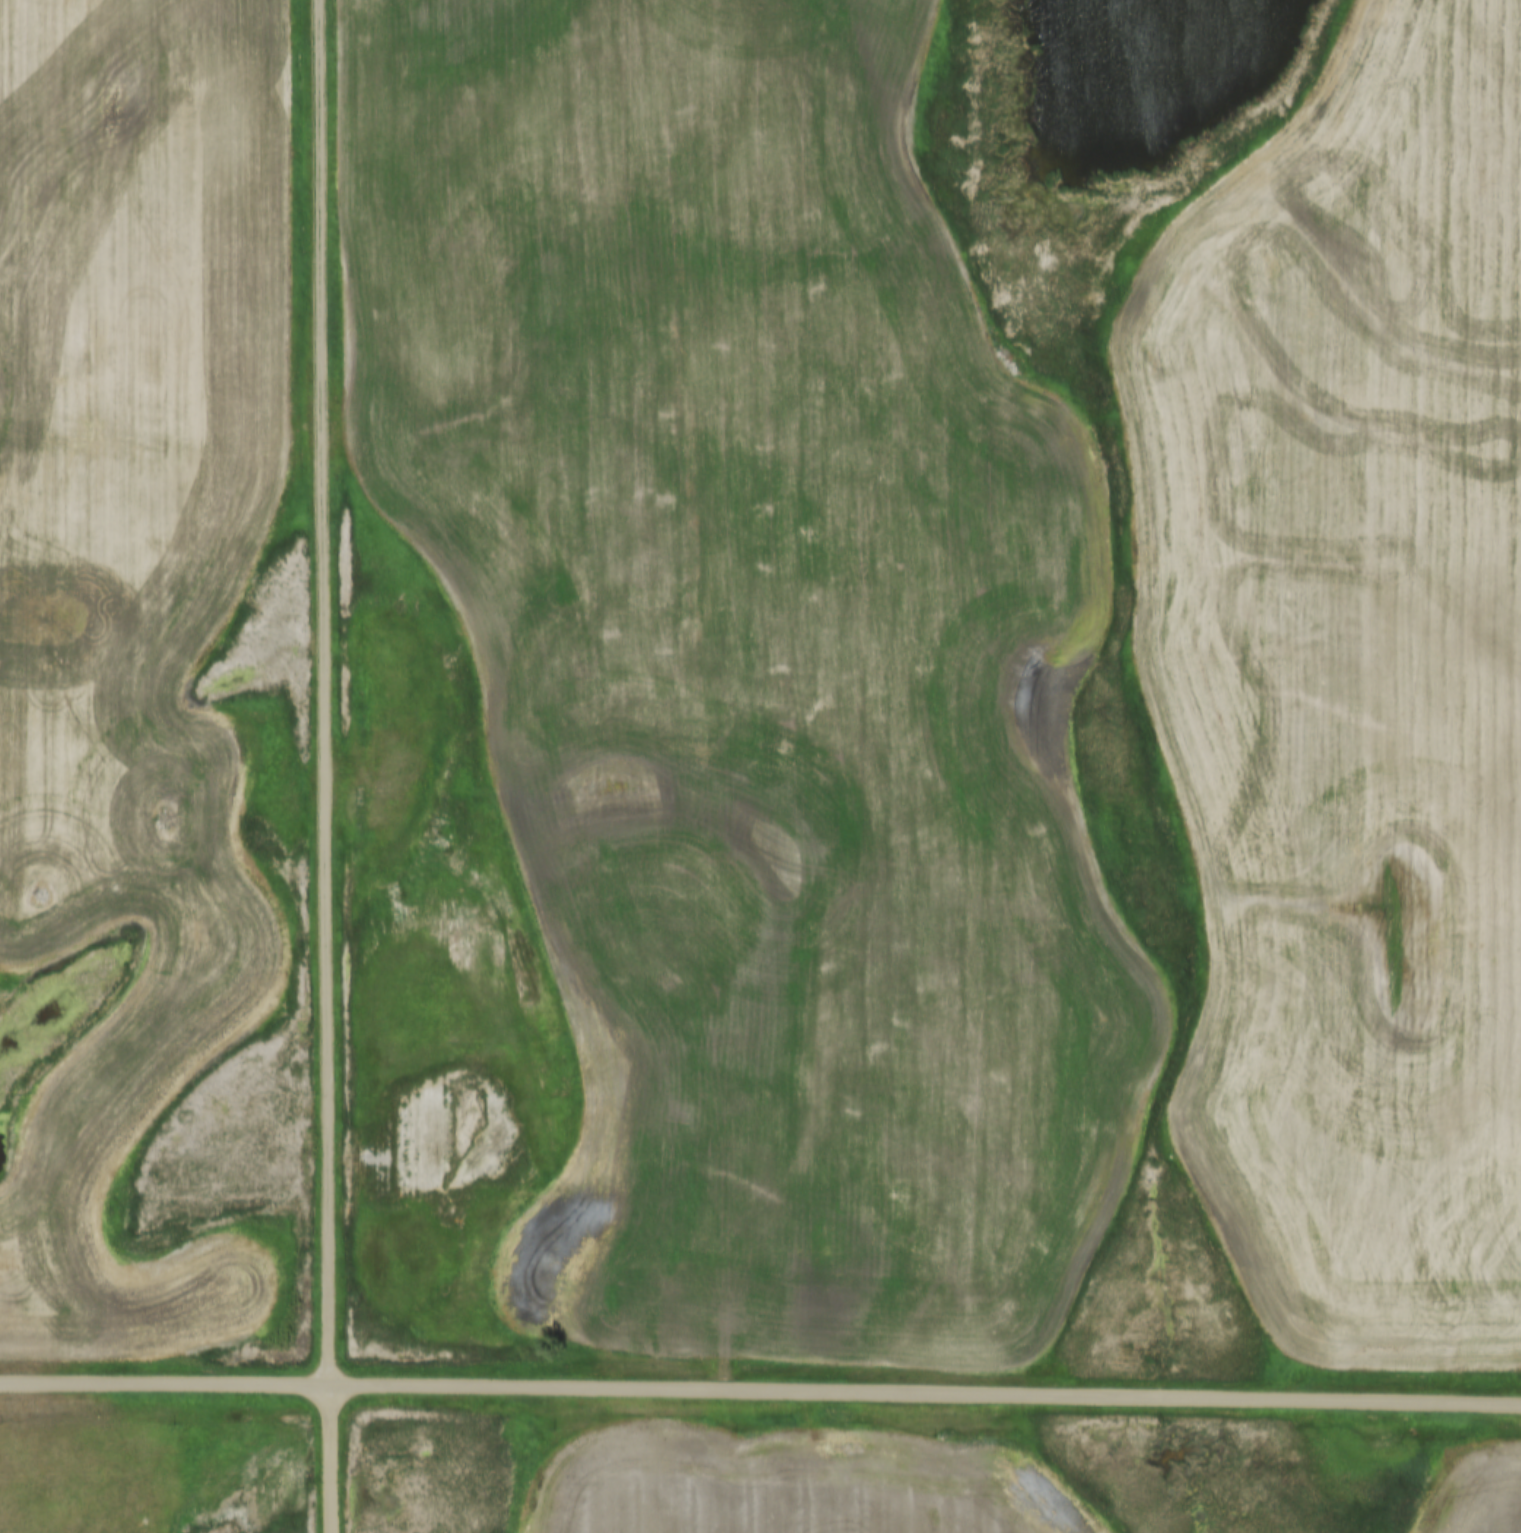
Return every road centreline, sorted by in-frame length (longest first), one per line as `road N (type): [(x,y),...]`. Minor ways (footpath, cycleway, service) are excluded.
road 1 (residential): [(1520,1406),(0,1381)]
road 2 (track): [(334,1384),(323,0)]
road 3 (residential): [(335,1532),(334,1384)]

